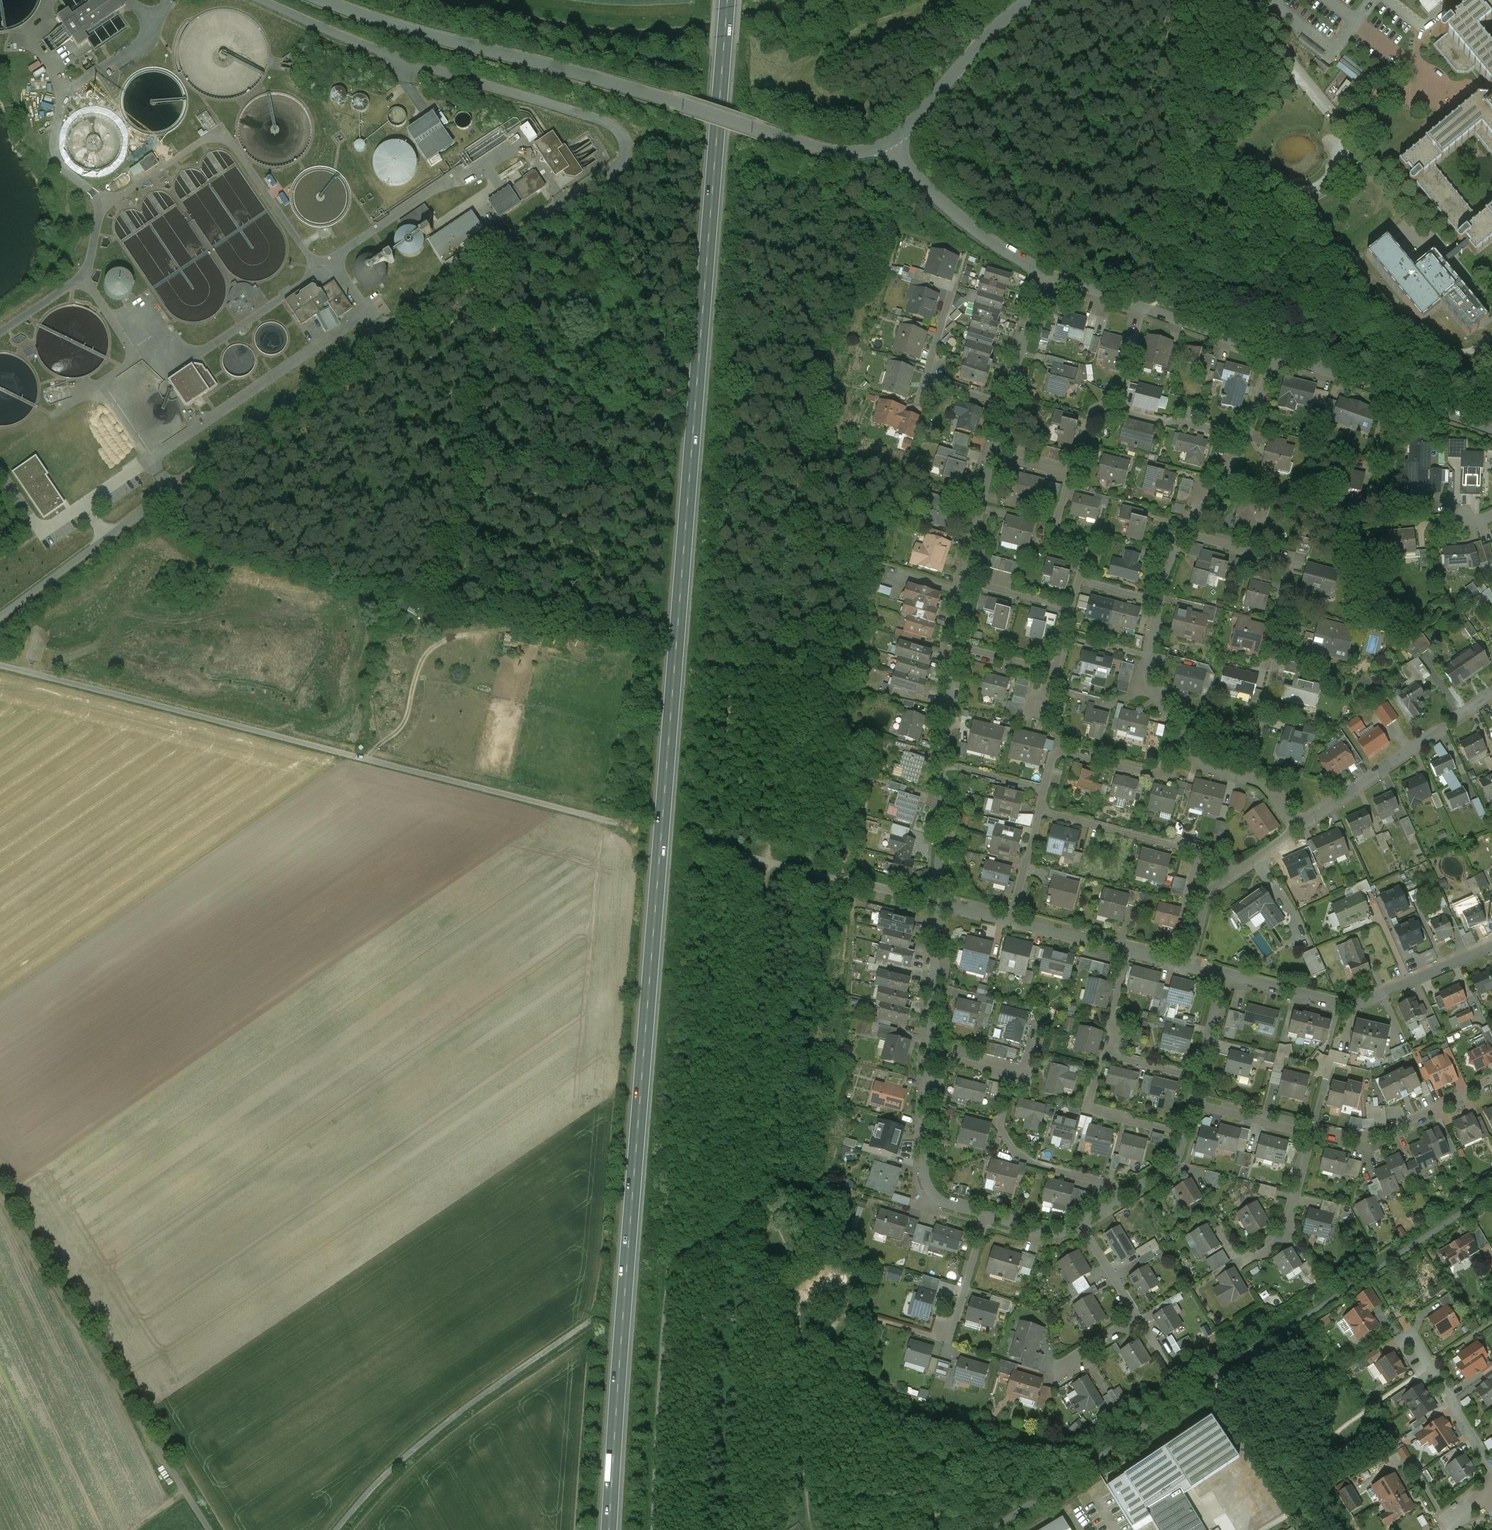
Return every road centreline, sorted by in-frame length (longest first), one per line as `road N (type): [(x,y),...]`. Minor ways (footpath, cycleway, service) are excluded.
road 1 (primary): [(726,0),(610,1529)]
road 2 (unclassified): [(261,0),(367,47),(593,118),(622,137),(626,156),(0,618)]
road 3 (unclassified): [(0,664),(606,818)]
road 4 (unclassified): [(315,0),(813,149),(848,155),(888,145)]
road 5 (residential): [(935,903),(953,645),(993,455)]
road 6 (unclassified): [(0,1192),(210,1529)]
road 7 (track): [(655,1529),(672,1269),(762,1201)]
road 8 (unclassified): [(596,1317),(444,1422),(340,1529)]
road 9 (residential): [(1187,529),(1286,561),(1276,604),(1285,636),(1246,782)]
road 10 (residential): [(1056,751),(1039,717),(1084,554),(1060,538),(1056,525),(1070,476)]
road 11 (residential): [(1123,1196),(1117,1187),(1018,1154),(1001,1124),(1015,1075),(928,1055)]
road 12 (residential): [(1491,945),(1356,1003),(1222,974)]
road 13 (residential): [(1037,273),(1274,355)]
road 14 (residential): [(1187,529),(1169,558),(1140,686),(1172,724),(1180,753)]
road 15 (residential): [(935,903),(702,841)]
road 16 (residential): [(1491,692),(1295,831)]
road 17 (residential): [(1274,355),(1491,431)]
road 18 (residential): [(1070,476),(1092,415),(1109,407),(1247,438)]
road 19 (residential): [(1234,876),(1219,857),(1039,810)]
road 20 (residential): [(1080,1222),(1138,1319),(1058,1368)]
road 21 (residential): [(984,1216),(955,1321),(944,1331),(931,1336),(868,1318)]
road 22 (unclassified): [(888,145),(1028,0)]
road 23 (residential): [(888,145),(951,215),(1037,273)]
road 24 (residential): [(1311,1131),(1366,1144),(1491,1082)]
road 25 (residential): [(984,1216),(929,1188),(922,1166),(928,1055)]
road 26 (residential): [(1005,401),(929,379),(954,285)]
road 27 (residential): [(1491,1472),(1411,1334)]
road 28 (residential): [(1183,1135),(1089,1112),(1106,1053)]
road 29 (residential): [(1311,1131),(1284,1234),(1245,1259)]
road 30 (residential): [(928,1055),(935,903)]
road 31 (residential): [(1180,753),(1164,761),(1159,777),(1056,751)]
road 32 (residential): [(1005,401),(1037,273)]
road 33 (residential): [(1192,1102),(1311,1131)]
road 34 (residential): [(1129,950),(1010,921)]

